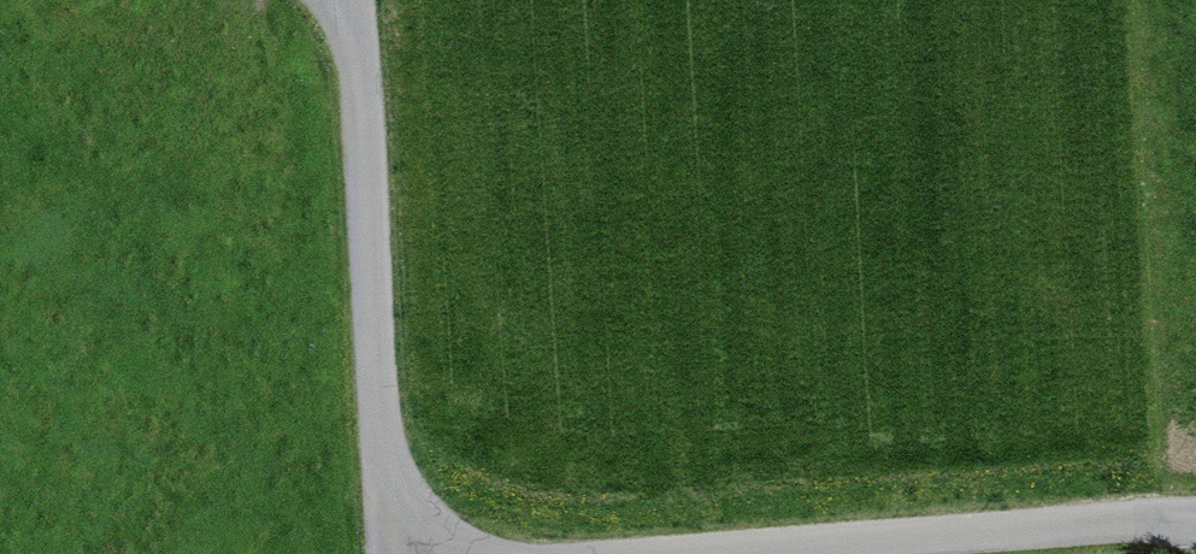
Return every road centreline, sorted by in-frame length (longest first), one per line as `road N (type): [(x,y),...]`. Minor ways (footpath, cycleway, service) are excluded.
road 1 (residential): [(631,553),(1195,516)]
road 2 (unclassified): [(380,553),(347,0)]
road 3 (tertiary): [(1195,147),(1069,0)]

